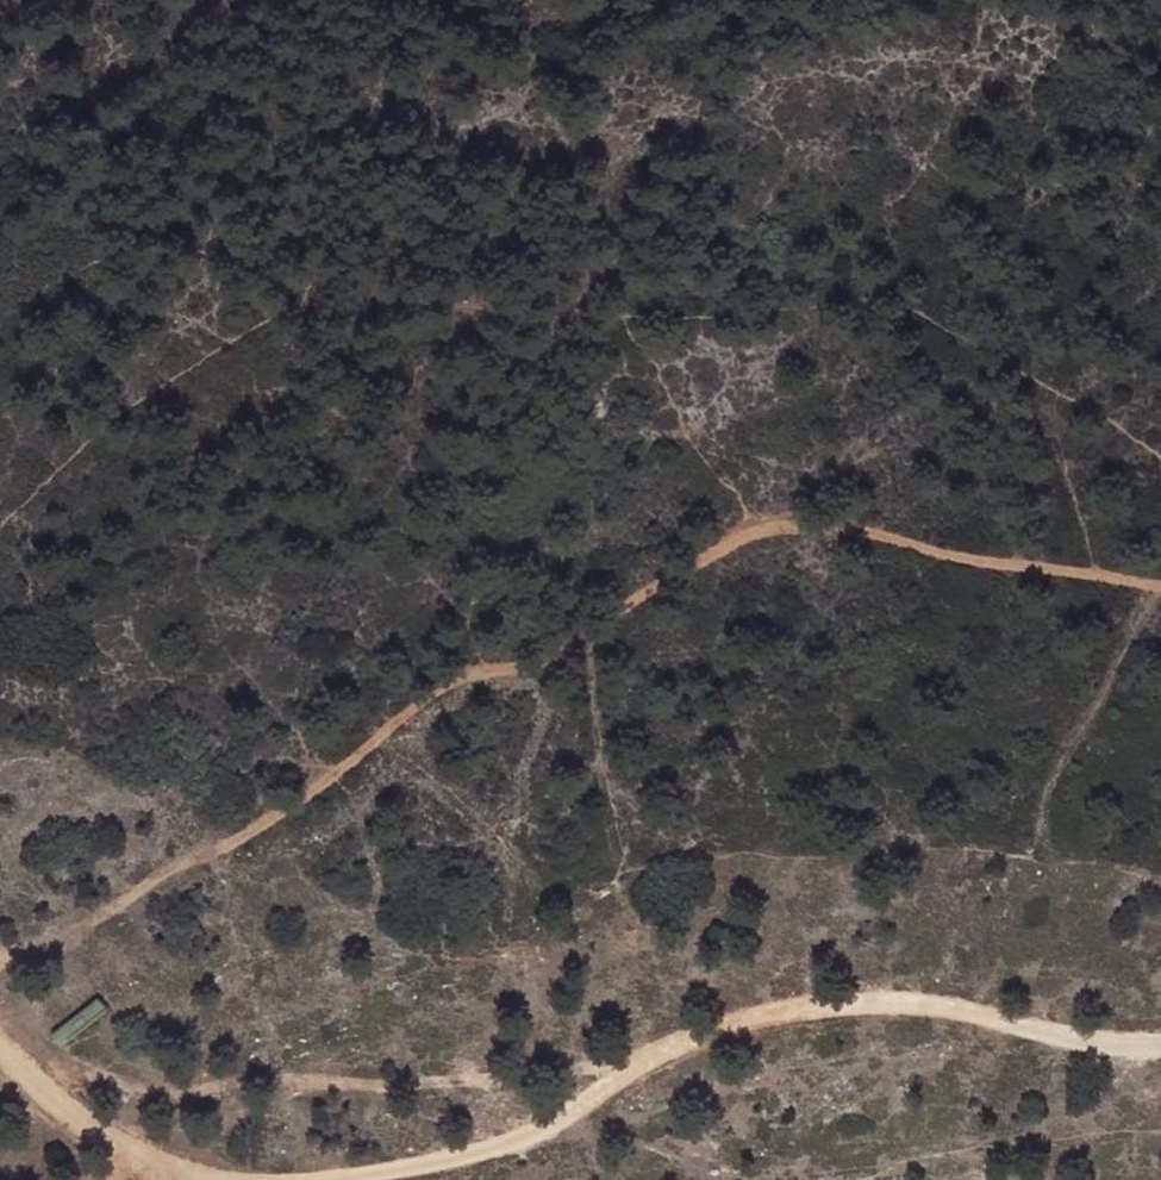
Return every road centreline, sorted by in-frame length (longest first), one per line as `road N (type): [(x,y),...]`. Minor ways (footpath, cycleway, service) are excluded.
road 1 (track): [(1160,584),(770,522),(515,671),(462,675),(251,829),(0,960)]
road 2 (track): [(1160,1043),(1080,1038),(934,1001),(848,999),(741,1018),(642,1059),(527,1137),(284,1179)]
road 3 (track): [(21,1065),(167,1095),(642,1059)]
road 4 (track): [(158,1179),(0,1046)]

